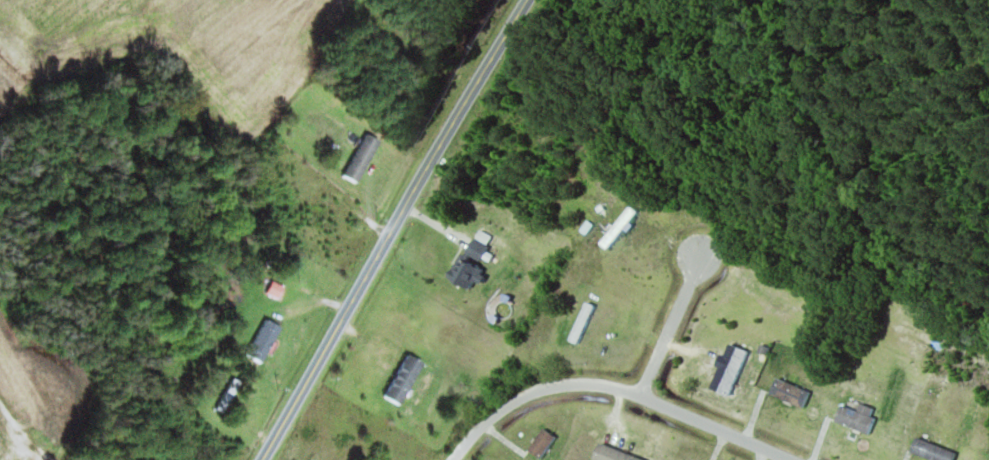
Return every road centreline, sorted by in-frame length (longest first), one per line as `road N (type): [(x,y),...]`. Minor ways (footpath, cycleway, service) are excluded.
road 1 (residential): [(264,459),(527,0)]
road 2 (residential): [(785,459),(605,389),(532,394),(502,411),(452,459)]
road 3 (residential): [(701,251),(637,398)]

